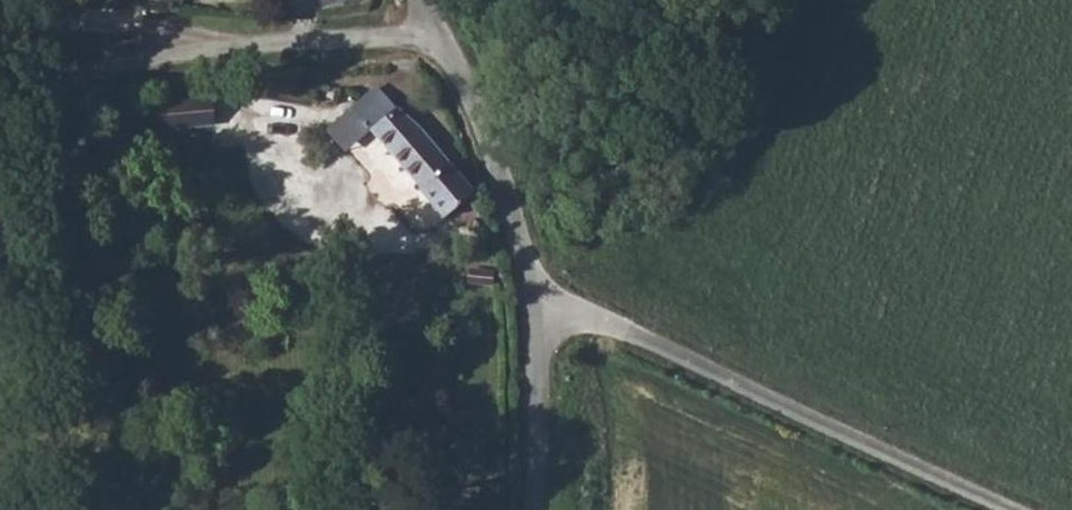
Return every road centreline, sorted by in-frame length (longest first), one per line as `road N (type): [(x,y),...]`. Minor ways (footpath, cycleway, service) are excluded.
road 1 (unclassified): [(536,295),(1031,509)]
road 2 (unclassified): [(440,35),(222,45),(0,85)]
road 3 (tertiary): [(536,295),(509,207),(440,35)]
road 4 (tertiary): [(534,509),(536,295)]

